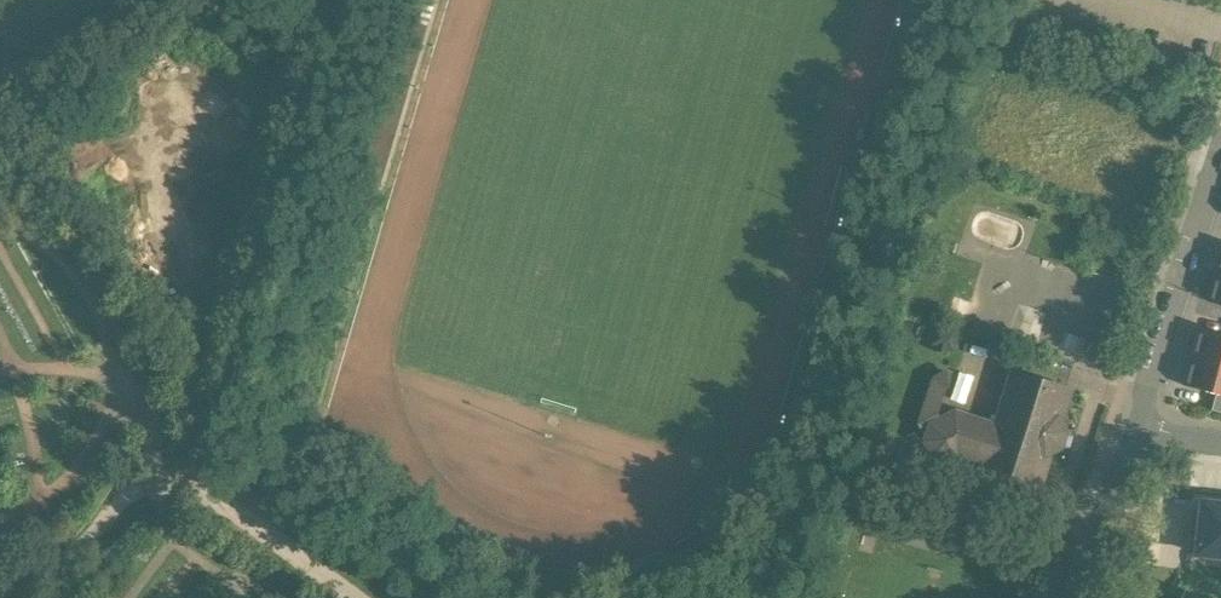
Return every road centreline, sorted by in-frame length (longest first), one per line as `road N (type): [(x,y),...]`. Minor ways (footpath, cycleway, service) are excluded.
road 1 (track): [(192,493),(268,204),(337,0)]
road 2 (residential): [(1220,166),(1134,440)]
road 3 (track): [(192,493),(159,489),(117,505),(95,534),(0,597)]
road 4 (residential): [(342,597),(192,493)]
road 5 (residential): [(1134,440),(1086,597)]

